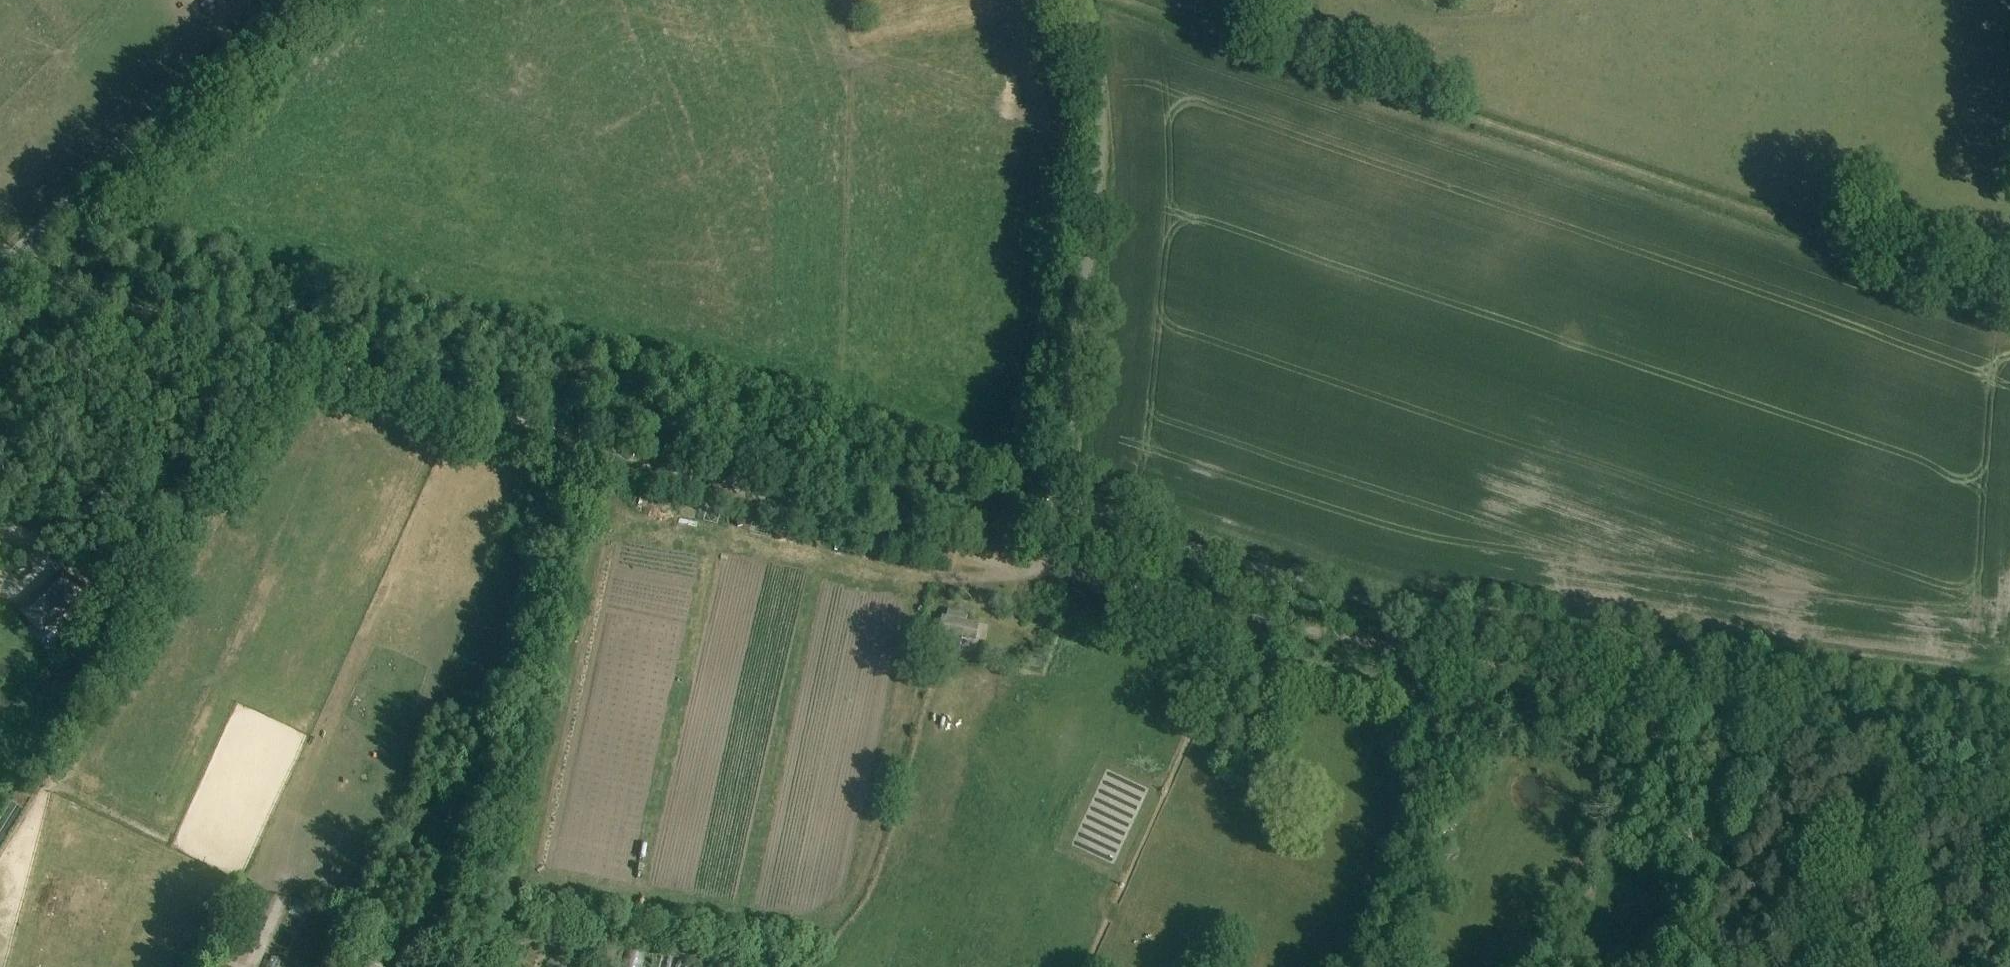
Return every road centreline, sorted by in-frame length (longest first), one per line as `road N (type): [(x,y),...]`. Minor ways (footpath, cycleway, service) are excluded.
road 1 (track): [(1125,0),(2009,303)]
road 2 (unclassified): [(1059,505),(1101,126),(1076,0)]
road 3 (unclassified): [(0,273),(283,0)]

